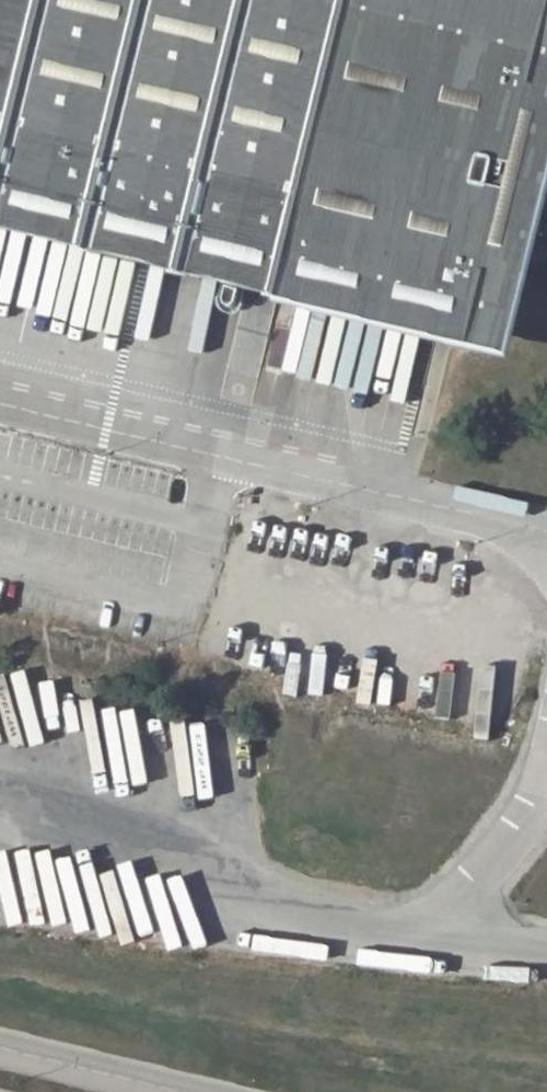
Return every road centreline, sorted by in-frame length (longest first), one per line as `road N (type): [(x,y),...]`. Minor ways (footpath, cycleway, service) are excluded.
road 1 (residential): [(0,401),(546,531)]
road 2 (unclassified): [(179,1091),(0,1049)]

